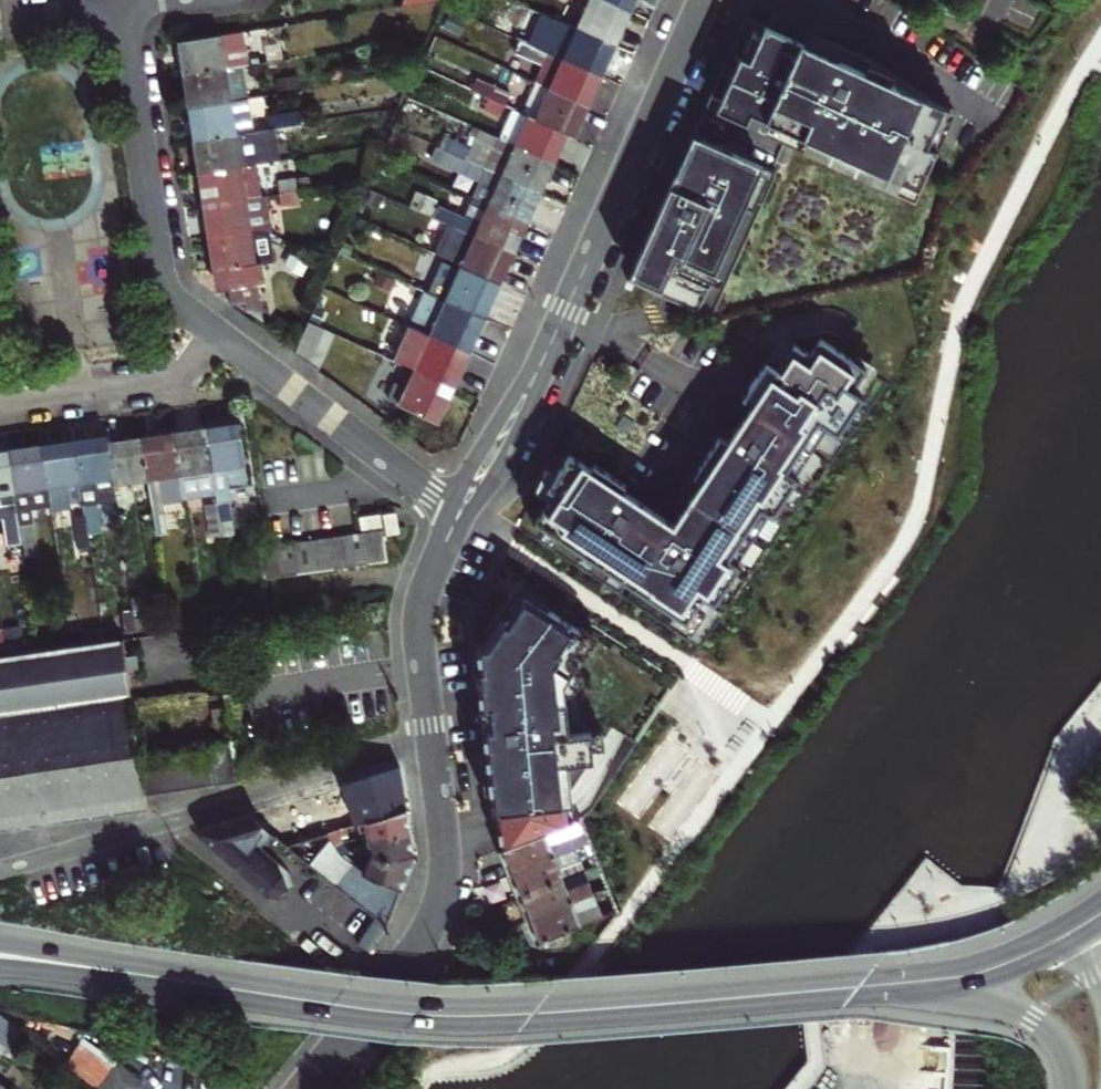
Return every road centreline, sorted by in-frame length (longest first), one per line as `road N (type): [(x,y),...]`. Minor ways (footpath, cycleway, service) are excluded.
road 1 (tertiary): [(979,971),(448,1013),(90,967)]
road 2 (residential): [(458,509),(563,315),(706,0)]
road 3 (residential): [(431,744),(0,869)]
road 4 (residential): [(431,744),(446,859),(438,911),(308,1088)]
road 5 (residential): [(214,330),(180,299),(160,261),(121,6)]
road 6 (residential): [(214,330),(458,509)]
road 7 (residential): [(458,509),(419,622),(431,744)]
road 8 (residential): [(0,401),(180,375),(214,330)]
road 9 (residential): [(979,971),(1046,1030),(1076,1088)]
road 10 (residential): [(121,6),(0,25)]

